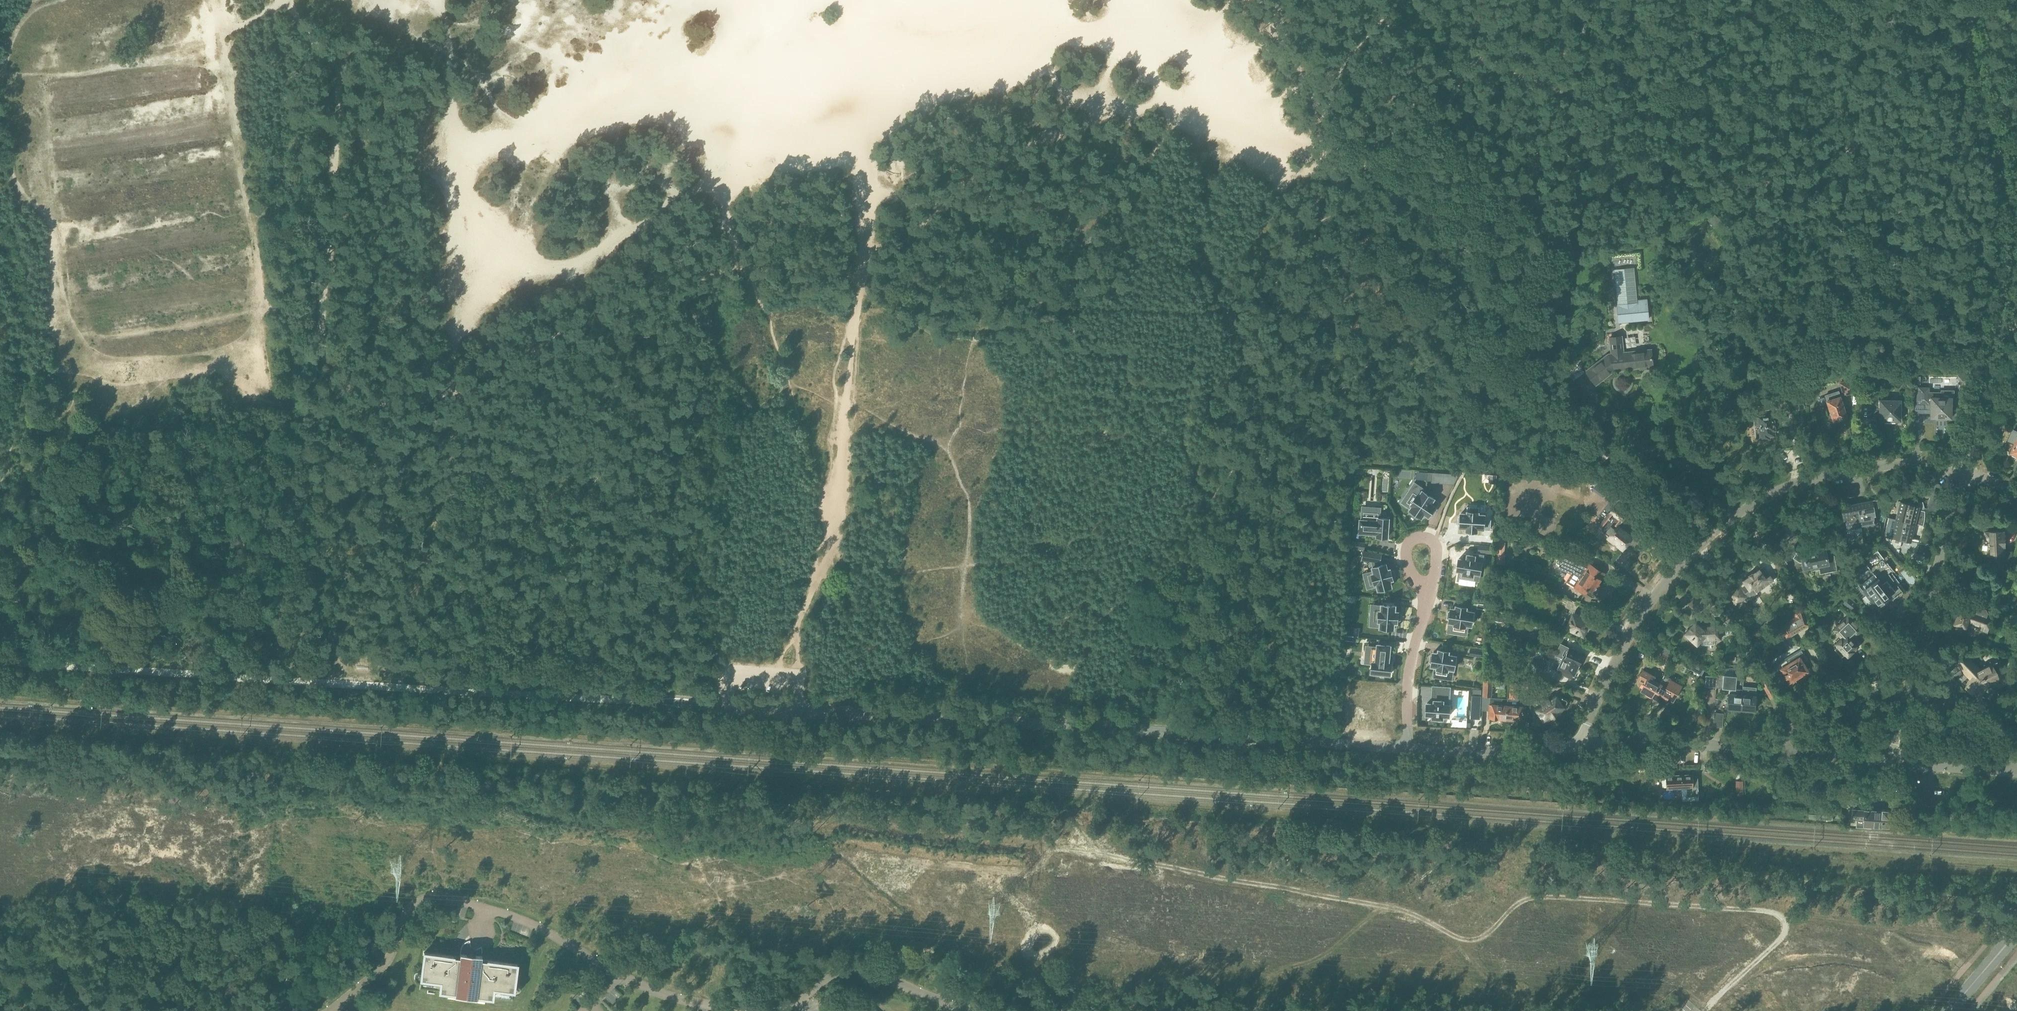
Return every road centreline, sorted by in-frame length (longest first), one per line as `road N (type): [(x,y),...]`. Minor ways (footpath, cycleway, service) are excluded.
road 1 (unclassified): [(1406,749),(0,666)]
road 2 (residential): [(1585,745),(1587,723),(1641,616),(1723,523),(1817,477),(1933,463),(1961,471)]
road 3 (track): [(1978,0),(1974,58),(2001,165),(2010,250),(1997,322)]
road 4 (residential): [(1907,693),(1961,471)]
road 5 (unclassified): [(1778,751),(1585,745)]
road 6 (unclassified): [(1585,745),(1406,749)]
road 7 (track): [(1470,58),(1446,118),(1422,150),(1359,160)]
road 8 (track): [(1961,471),(1997,322)]
road 9 (residential): [(1778,751),(1789,727),(1822,706),(1862,693),(1907,693)]
road 10 (residential): [(1406,749),(1410,668),(1426,603)]
road 11 (residential): [(1426,603),(1438,552),(1430,538),(1413,537),(1406,549),(1417,582)]
road 12 (residential): [(1907,693),(1970,718),(2016,764)]
road 13 (unclassified): [(2016,772),(1890,763)]

